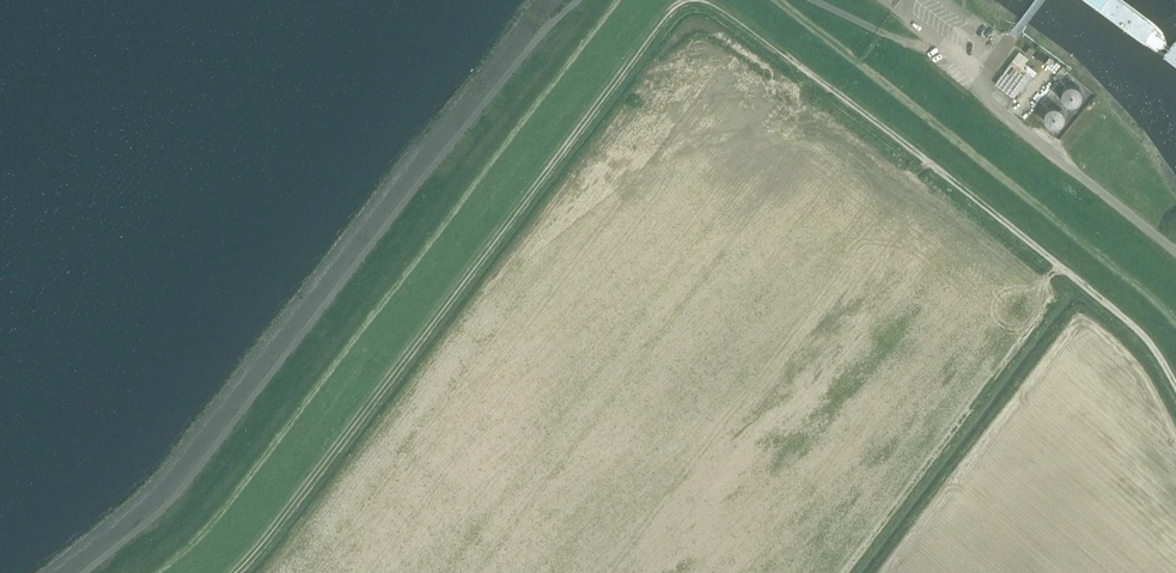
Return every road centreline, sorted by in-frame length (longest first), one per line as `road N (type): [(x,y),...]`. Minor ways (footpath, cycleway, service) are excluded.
road 1 (track): [(685,0),(232,572)]
road 2 (track): [(1175,385),(1144,336),(1061,267),(703,0)]
road 3 (unclassified): [(1175,252),(981,94),(978,76),(949,52)]

